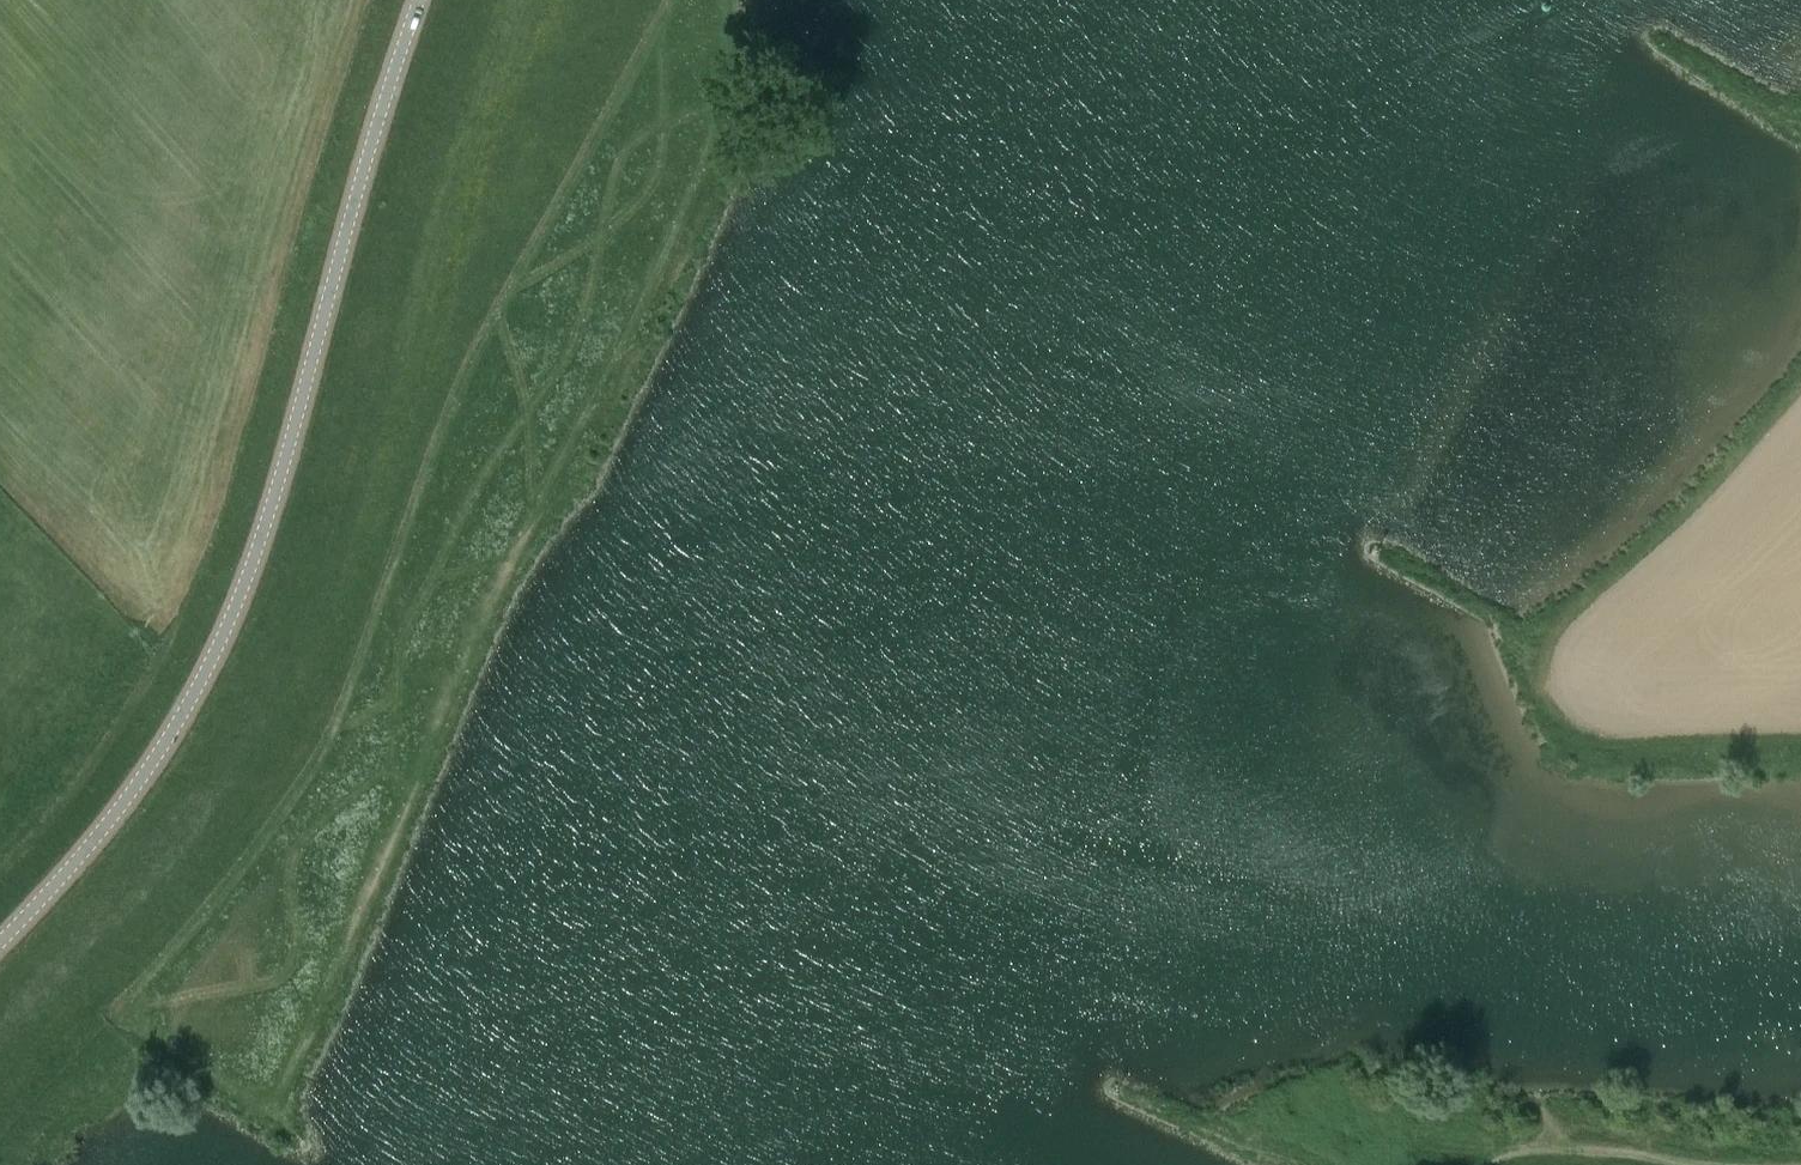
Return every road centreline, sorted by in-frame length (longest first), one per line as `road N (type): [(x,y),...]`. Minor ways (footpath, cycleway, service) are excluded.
road 1 (tertiary): [(0,940),(107,822),(219,645),(276,490),(419,0)]
road 2 (track): [(1505,1150),(1639,1154),(1685,1164)]

